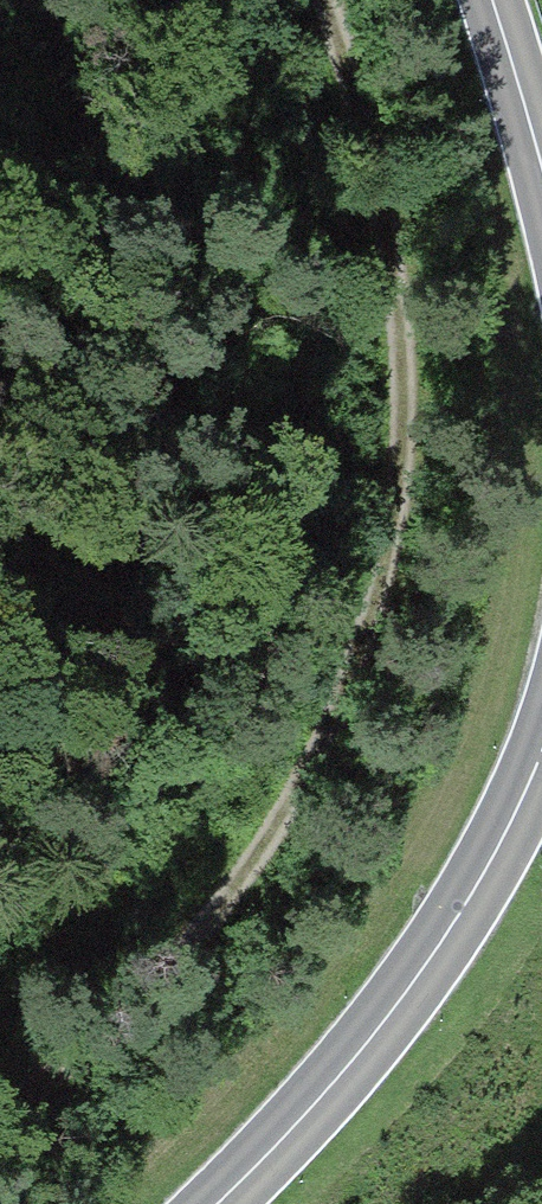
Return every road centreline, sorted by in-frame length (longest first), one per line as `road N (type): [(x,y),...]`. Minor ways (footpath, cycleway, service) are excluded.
road 1 (track): [(190,961),(309,786),(375,635),(409,445),(397,225),(324,0)]
road 2 (tertiary): [(219,1203),(372,1042),(489,877),(541,762)]
road 3 (track): [(190,961),(0,1099)]
road 4 (tertiary): [(541,168),(489,0)]

